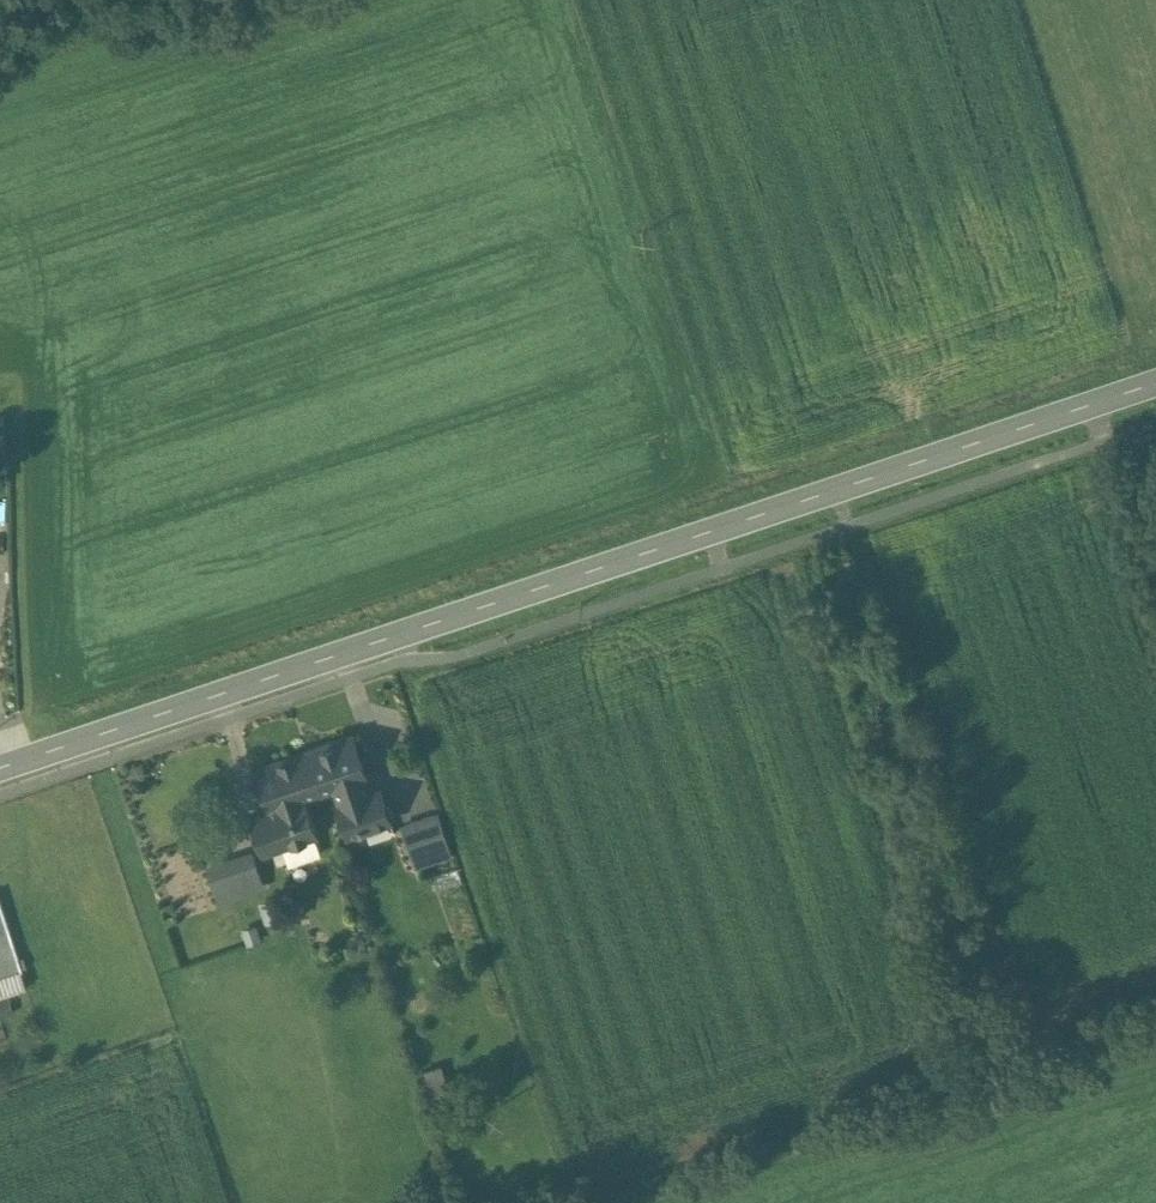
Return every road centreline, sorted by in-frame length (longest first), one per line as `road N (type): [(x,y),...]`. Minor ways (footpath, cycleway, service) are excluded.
road 1 (secondary): [(1155,382),(0,768)]

